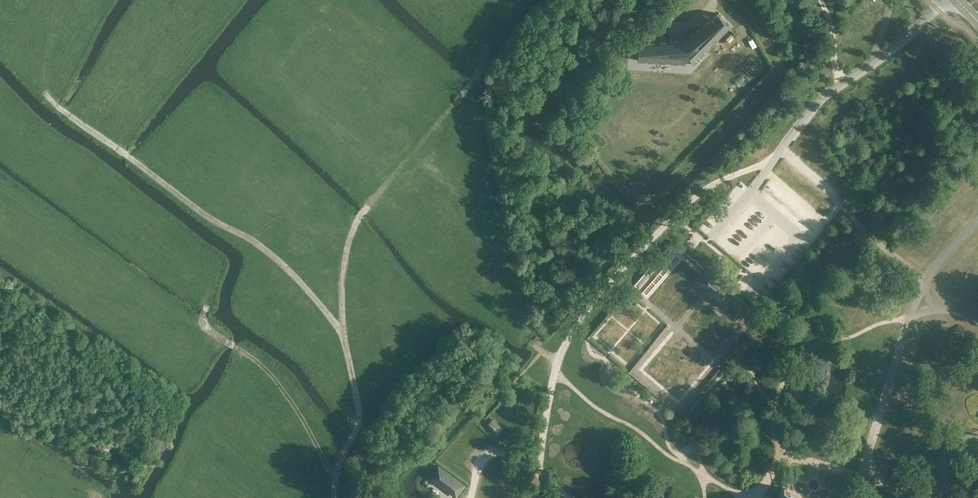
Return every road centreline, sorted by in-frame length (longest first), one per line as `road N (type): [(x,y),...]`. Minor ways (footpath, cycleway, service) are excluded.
road 1 (track): [(334,497),(357,416),(343,333),(281,258),(205,216),(44,93)]
road 2 (track): [(560,361),(588,309),(694,197),(781,153)]
road 3 (track): [(335,480),(282,386),(204,323),(207,308)]
road 4 (track): [(477,73),(365,208)]
road 5 (track): [(538,474),(560,361),(538,348)]
road 6 (track): [(343,333),(351,241),(365,208)]

